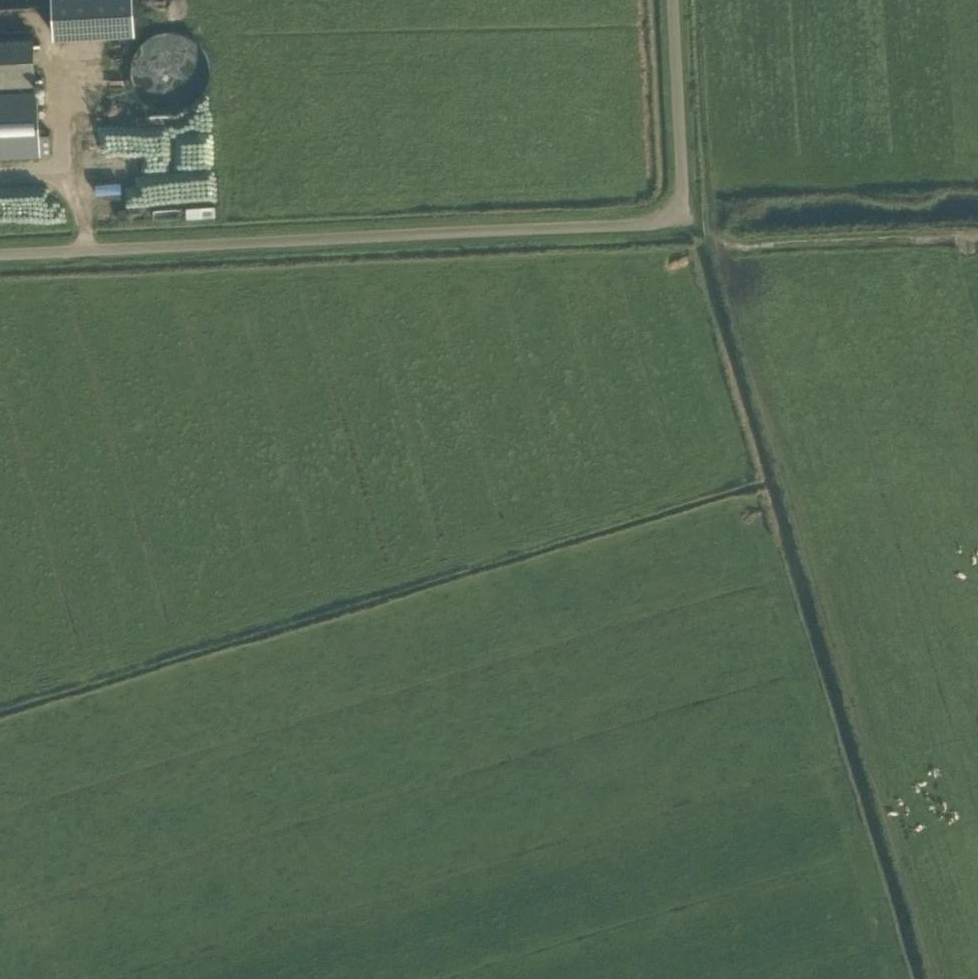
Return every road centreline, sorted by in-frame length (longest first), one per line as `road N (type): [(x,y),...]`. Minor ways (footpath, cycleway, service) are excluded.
road 1 (unclassified): [(0,257),(687,221),(677,0)]

